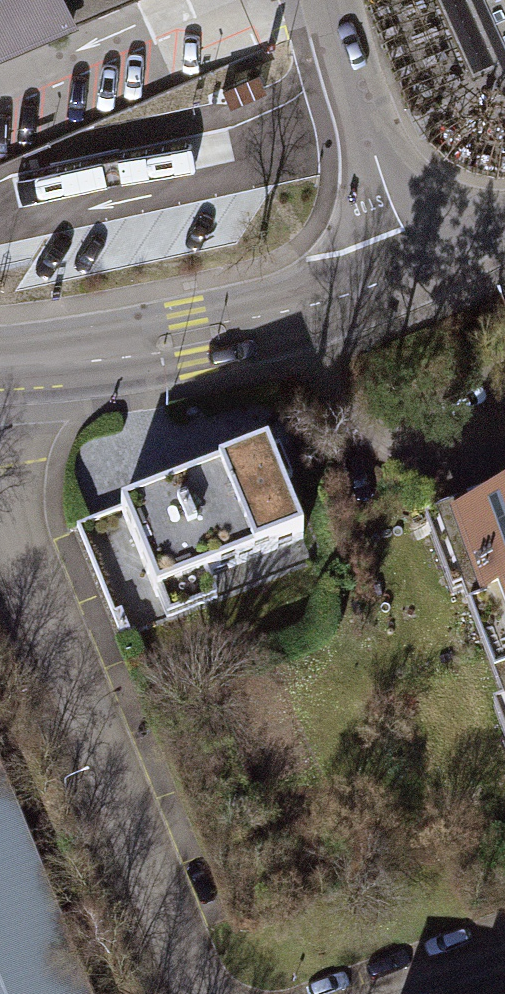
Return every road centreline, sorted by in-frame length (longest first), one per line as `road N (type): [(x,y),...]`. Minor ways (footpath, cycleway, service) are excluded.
road 1 (residential): [(0,474),(199,993)]
road 2 (tertiary): [(420,268),(191,339),(0,365)]
road 3 (residential): [(420,268),(365,125),(330,0)]

